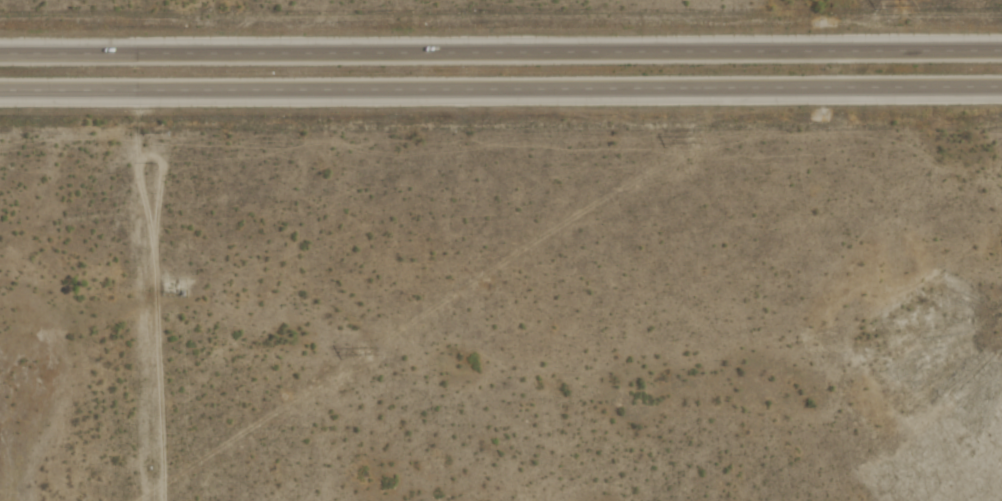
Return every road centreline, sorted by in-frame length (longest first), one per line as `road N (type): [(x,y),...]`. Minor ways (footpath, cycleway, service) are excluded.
road 1 (trunk): [(1001,50),(0,54)]
road 2 (trunk): [(0,91),(1001,87)]

